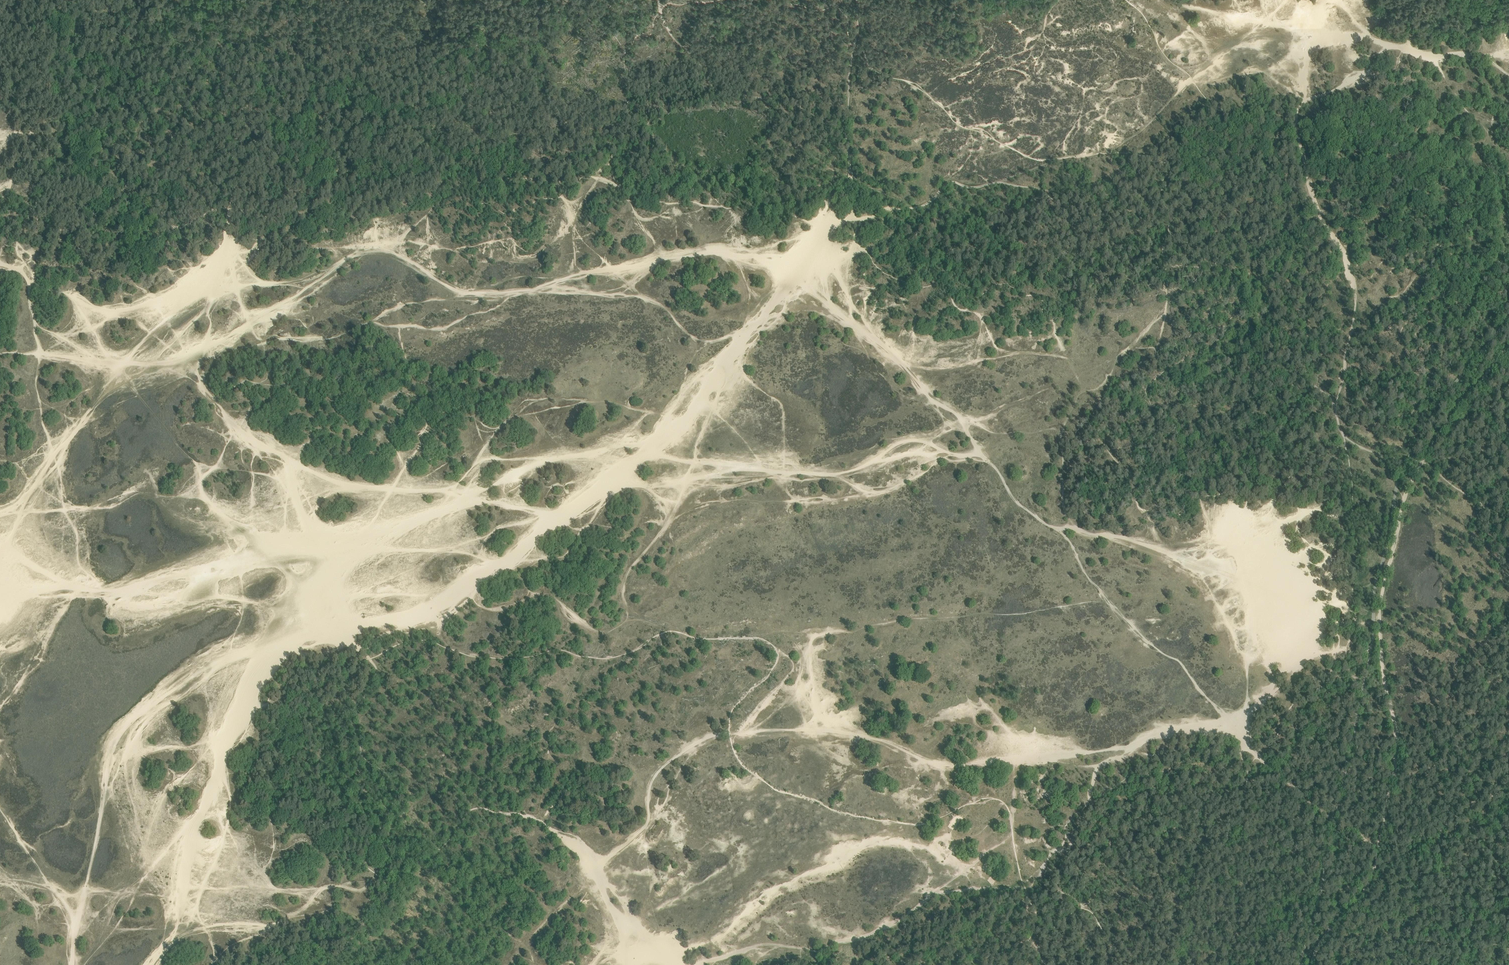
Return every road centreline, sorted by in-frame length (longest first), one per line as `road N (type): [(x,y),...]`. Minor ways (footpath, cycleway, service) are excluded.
road 1 (track): [(753,332),(692,336),(638,295),(541,291),(400,305),(329,338),(277,339),(215,357),(132,364),(40,358),(36,379),(51,444),(46,468),(0,526)]
road 2 (track): [(1508,348),(1449,420),(1404,499),(1380,615),(1397,745),(1379,847),(1367,886),(1311,964)]
road 3 (track): [(649,455),(836,479),(872,493),(903,484),(939,455),(979,456),(959,416),(854,326)]
road 4 (track): [(463,295),(380,252),(346,259),(315,279),(215,288),(83,315)]
road 5 (track): [(979,456),(1023,511),(1071,542),(1085,574),(1241,734)]
road 6 (track): [(1310,99),(1296,115),(1298,140),(1356,295),(1335,402)]
road 7 (track): [(575,274),(690,254),(749,258),(795,280),(854,326)]
road 8 (track): [(1055,528),(1143,542),(1338,601)]
road 9 (track): [(288,460),(347,486),(439,489),(567,514)]
road 10 (track): [(814,254),(649,455)]
road 11 (track): [(1351,964),(1376,917),(1411,882),(1420,851),(1508,779)]
road 12 (track): [(858,0),(846,125),(853,218)]
road 13 (track): [(628,620),(625,579),(668,524),(694,461)]
road 14 (track): [(315,279),(201,354)]

